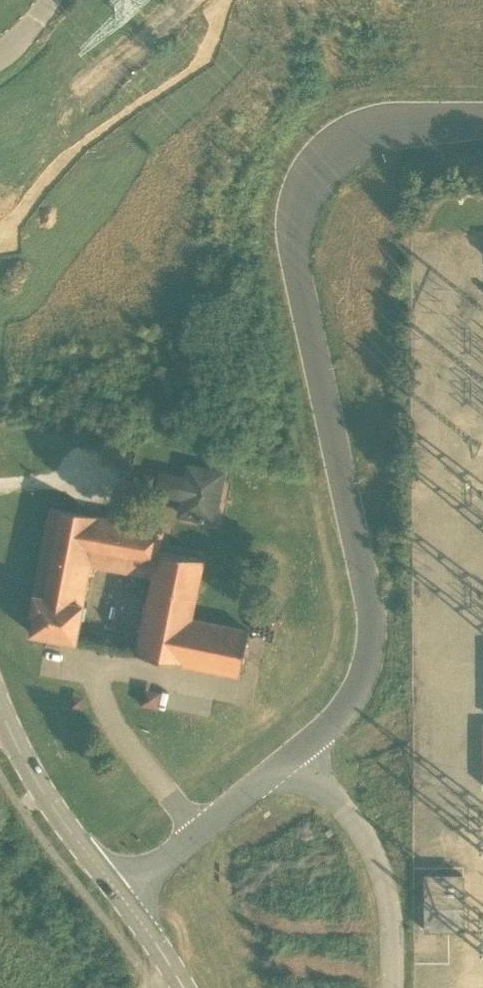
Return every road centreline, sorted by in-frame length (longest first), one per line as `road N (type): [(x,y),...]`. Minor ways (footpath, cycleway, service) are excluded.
road 1 (secondary): [(183,987),(61,819),(5,720)]
road 2 (unclassified): [(78,104),(190,0)]

